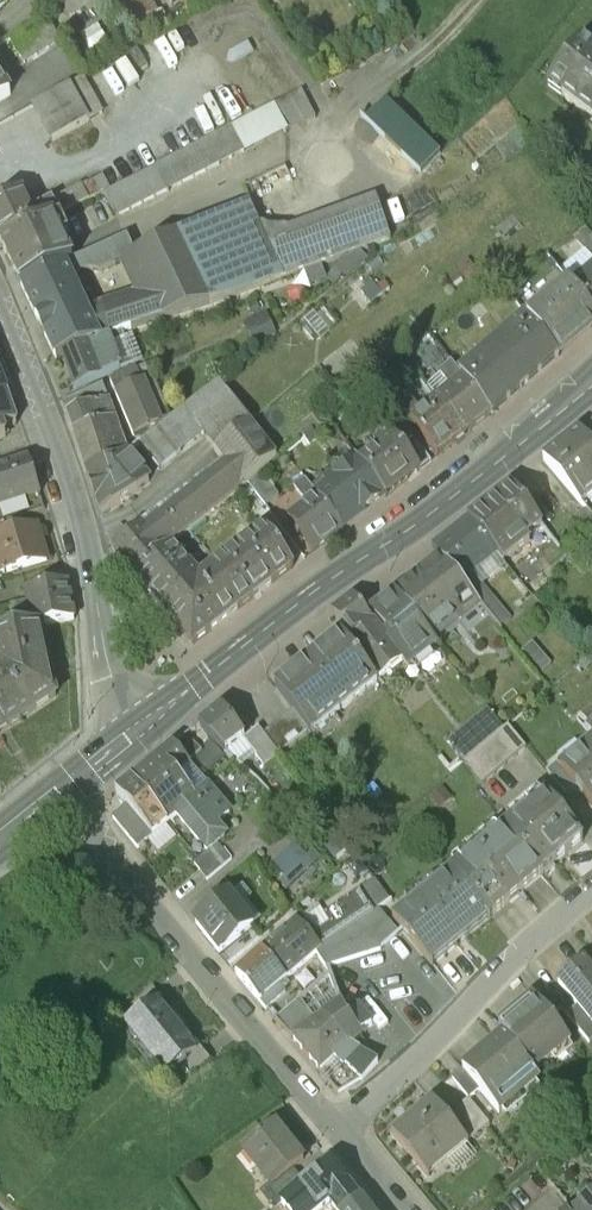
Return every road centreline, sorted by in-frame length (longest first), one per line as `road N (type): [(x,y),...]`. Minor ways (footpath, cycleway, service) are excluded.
road 1 (secondary): [(591,378),(120,742)]
road 2 (residential): [(0,312),(92,571),(120,742)]
road 3 (residential): [(97,829),(337,1129)]
road 4 (residential): [(337,1129),(591,892)]
road 5 (track): [(472,0),(438,42),(346,109),(323,170)]
road 6 (secondary): [(120,742),(0,840)]

